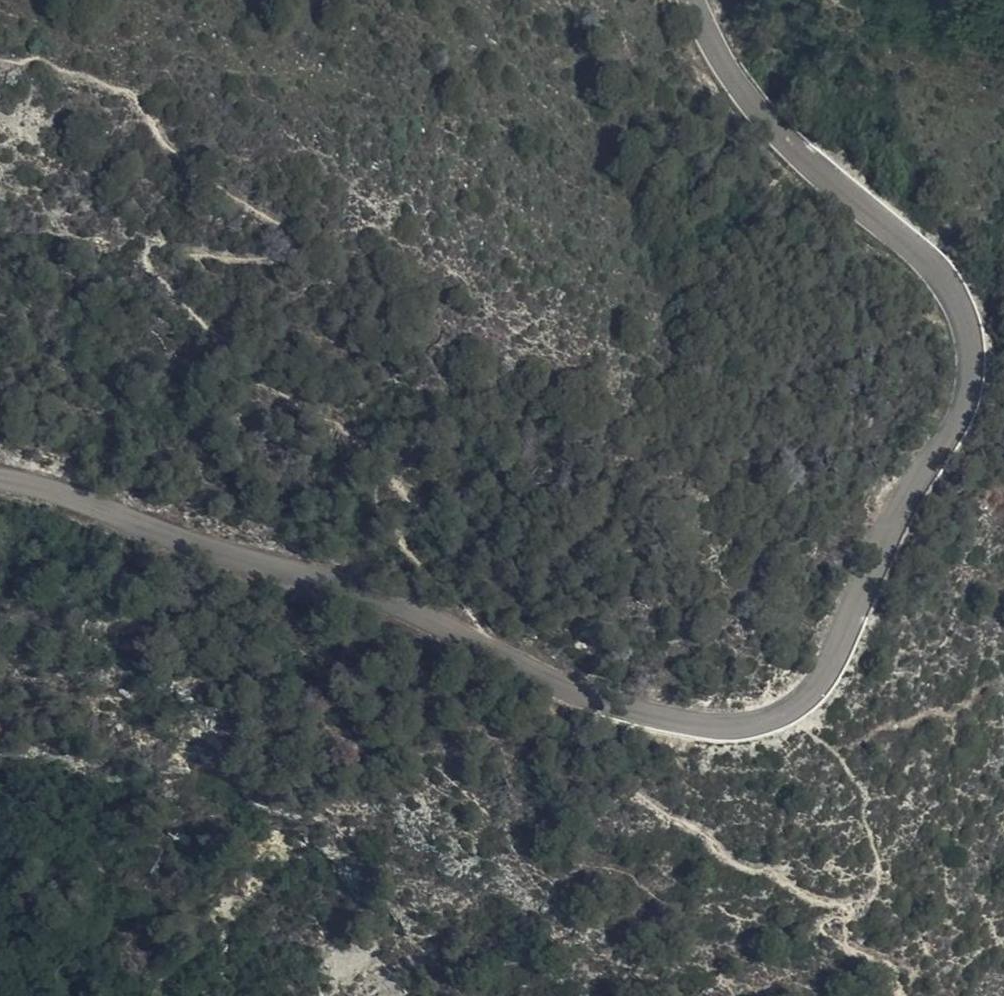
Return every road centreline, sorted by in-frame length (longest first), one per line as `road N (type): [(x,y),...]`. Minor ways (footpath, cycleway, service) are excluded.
road 1 (tertiary): [(695,0),(732,74),(778,130),(938,267),(968,317),(970,402),(908,503),(814,692),(797,705),(767,720),(702,727),(608,707),(323,575),(0,476)]

